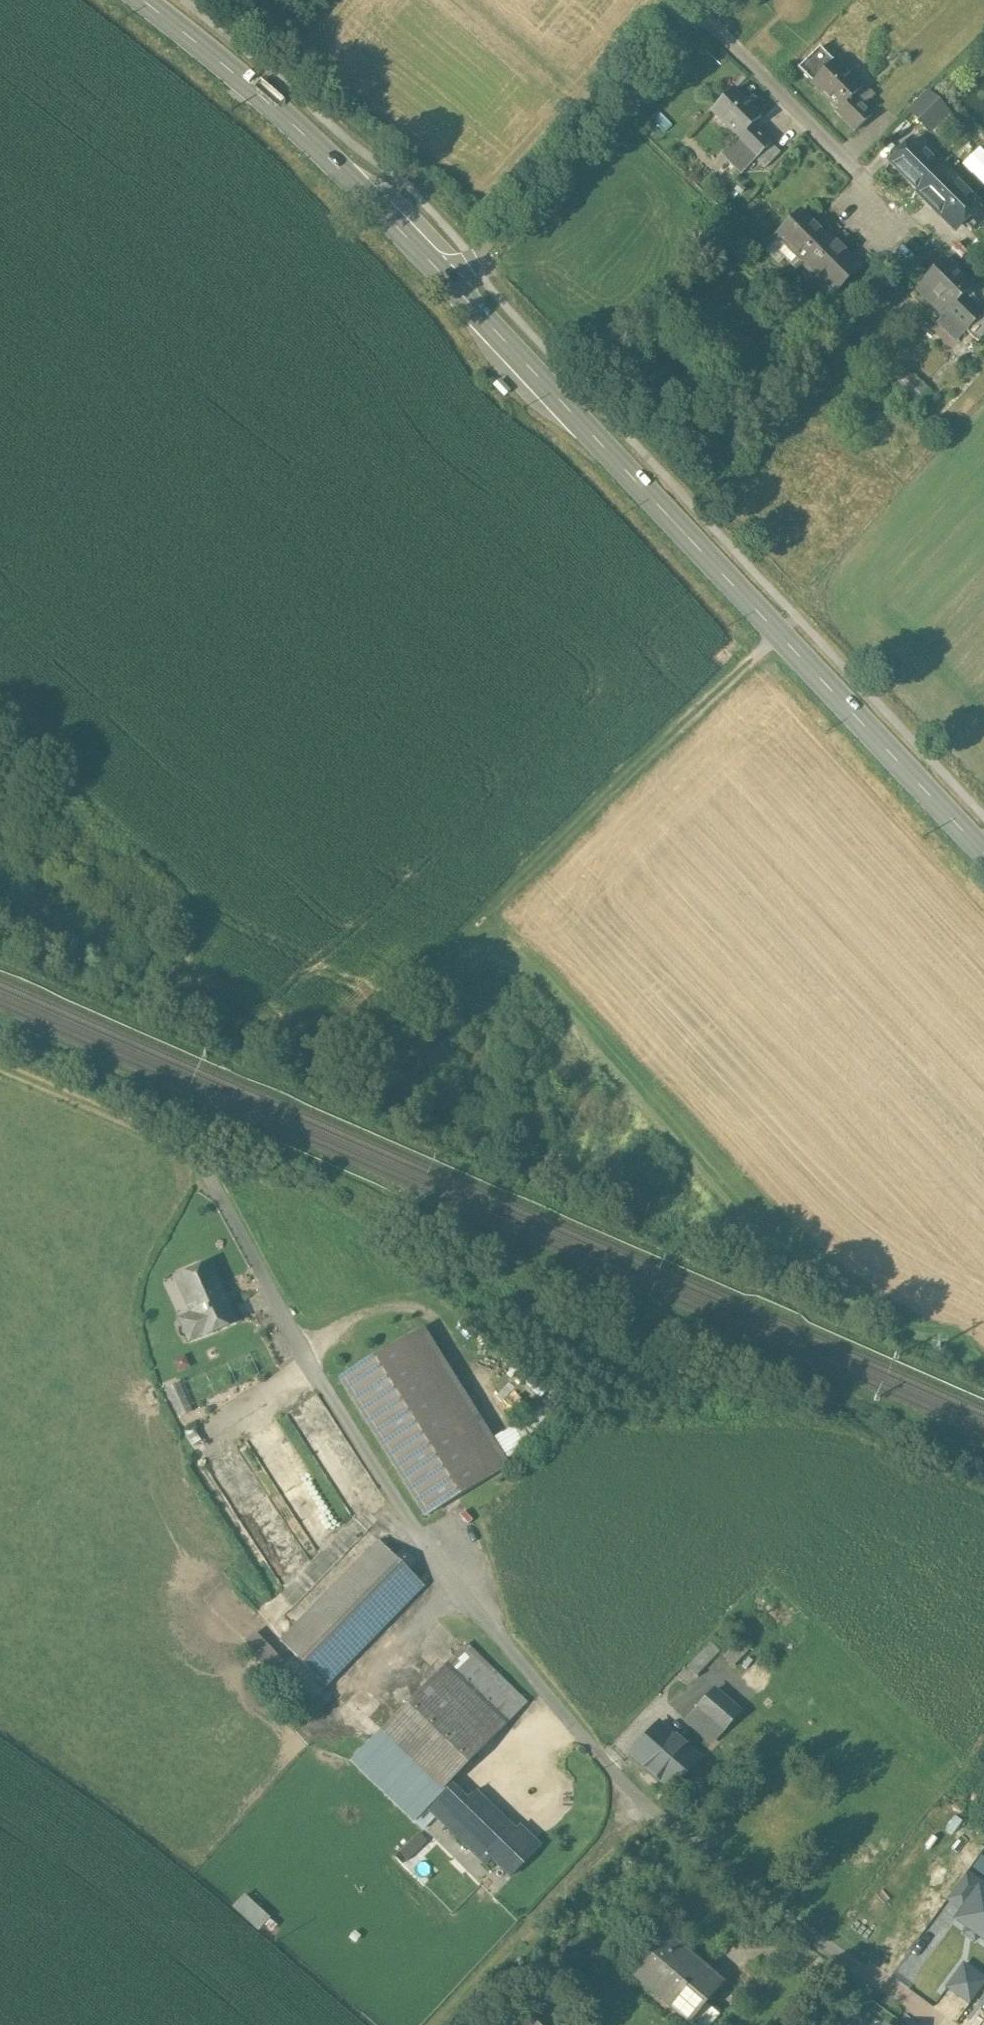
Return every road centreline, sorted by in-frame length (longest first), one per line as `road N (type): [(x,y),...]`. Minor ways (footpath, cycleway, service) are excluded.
road 1 (residential): [(931,2024),(632,1797),(495,1636),(411,1528),(198,1160)]
road 2 (primary): [(983,845),(451,283)]
road 3 (primary): [(451,283),(338,166),(137,0)]
road 4 (unclassified): [(696,9),(451,283)]
road 5 (unclassified): [(696,9),(918,249)]
road 6 (track): [(198,1160),(0,1070)]

